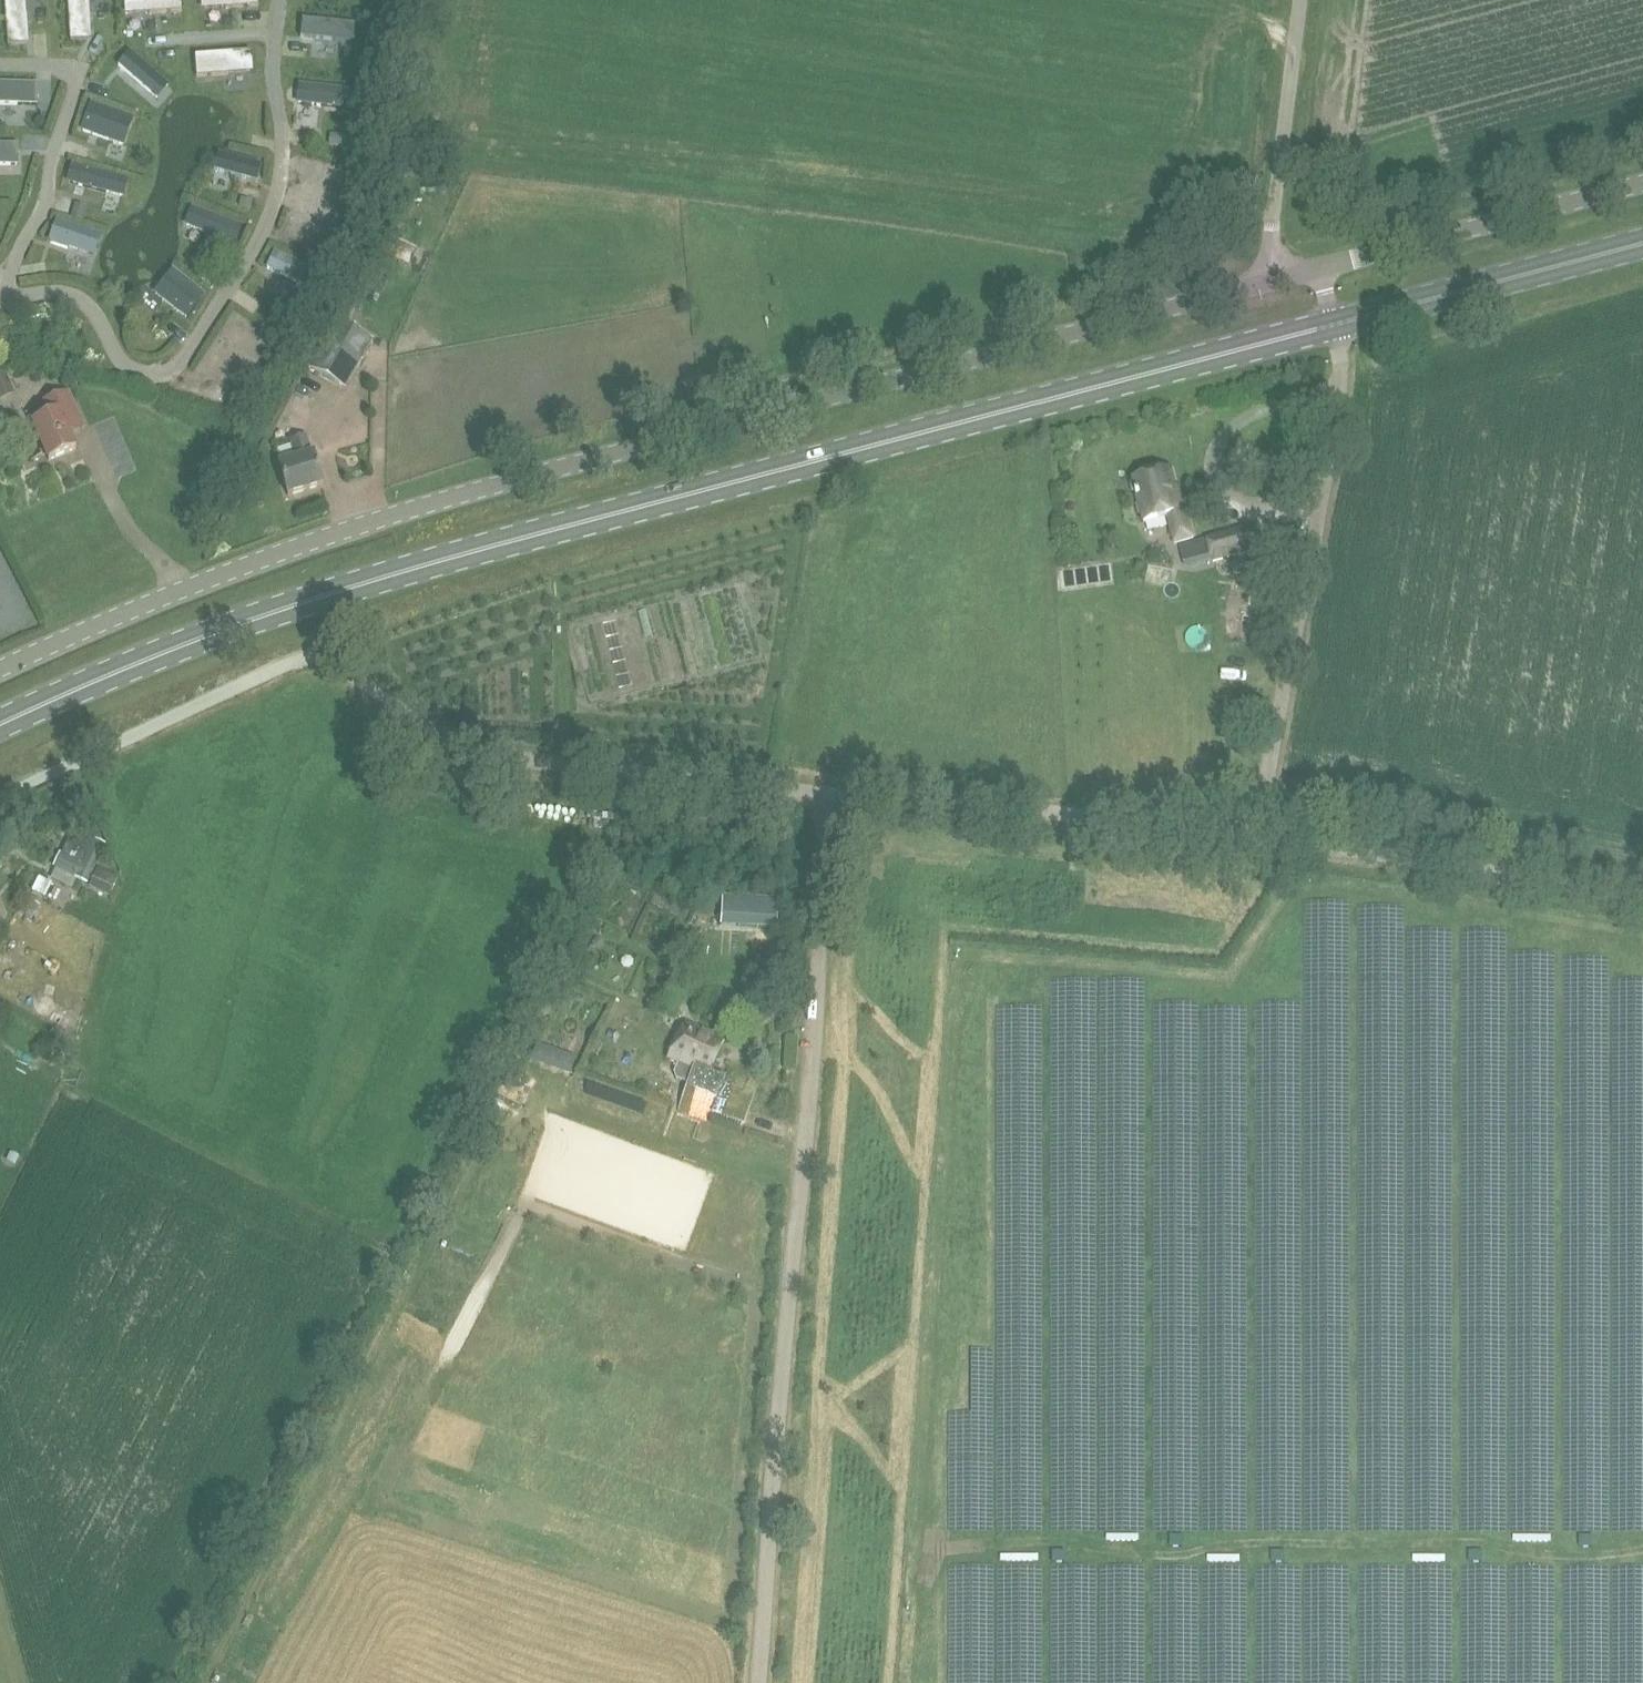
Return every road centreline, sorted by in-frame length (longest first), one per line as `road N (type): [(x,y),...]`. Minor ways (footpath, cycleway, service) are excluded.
road 1 (primary): [(39,706),(152,656),(429,561),(1334,323)]
road 2 (unclassified): [(0,668),(239,567),(464,492),(1267,281)]
road 3 (track): [(756,1682),(828,795)]
road 4 (track): [(828,795),(467,748),(337,669),(306,662)]
road 5 (track): [(1257,835),(1341,393),(1334,323)]
road 6 (track): [(1257,835),(828,795)]
road 7 (track): [(1642,900),(1257,835)]
road 8 (unclassified): [(0,800),(306,662)]
road 9 (unclassified): [(1320,266),(1642,181)]
road 10 (primary): [(1334,323),(1642,241)]
road 11 (unclassified): [(1267,281),(1301,0)]
road 12 (track): [(1341,393),(1289,399),(1228,427),(1212,465),(1224,520)]

